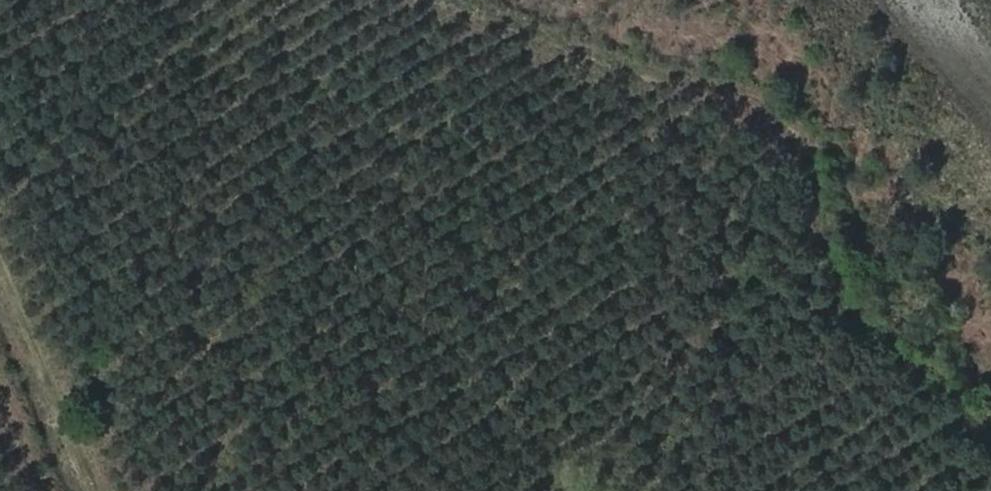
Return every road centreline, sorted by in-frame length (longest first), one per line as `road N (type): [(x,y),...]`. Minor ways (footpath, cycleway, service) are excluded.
road 1 (track): [(0,248),(104,490)]

